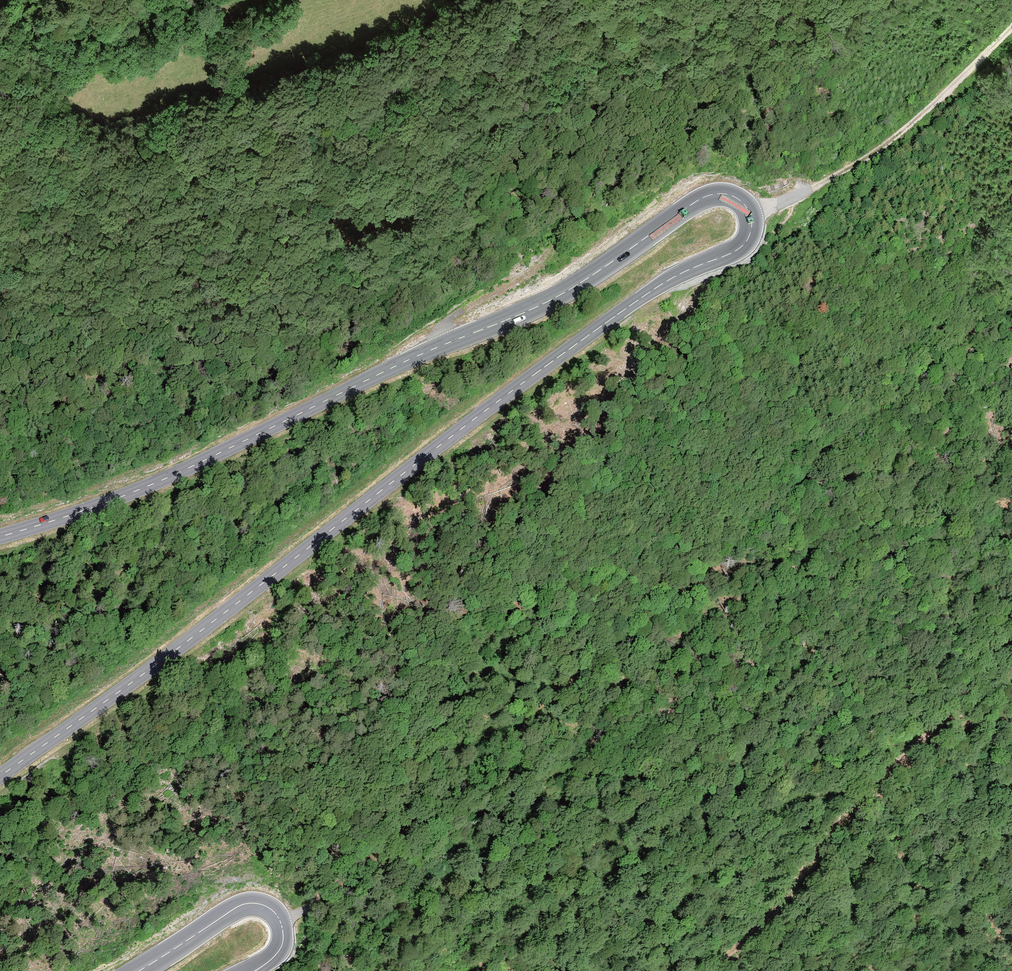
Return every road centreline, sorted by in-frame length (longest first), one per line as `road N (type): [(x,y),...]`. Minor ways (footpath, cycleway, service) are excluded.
road 1 (secondary): [(0,777),(641,298),(739,248),(751,214),(727,195),(702,199),(557,298),(412,357),(162,480),(0,536)]
road 2 (track): [(280,921),(322,897),(453,790),(578,670),(724,556),(1011,280)]
road 3 (track): [(1011,678),(933,730),(828,839),(764,927),(714,970)]
road 4 (track): [(751,214),(843,174),(886,145),(1011,29)]
road 5 (secondary): [(254,970),(283,936),(277,915),(251,903),(140,970)]

